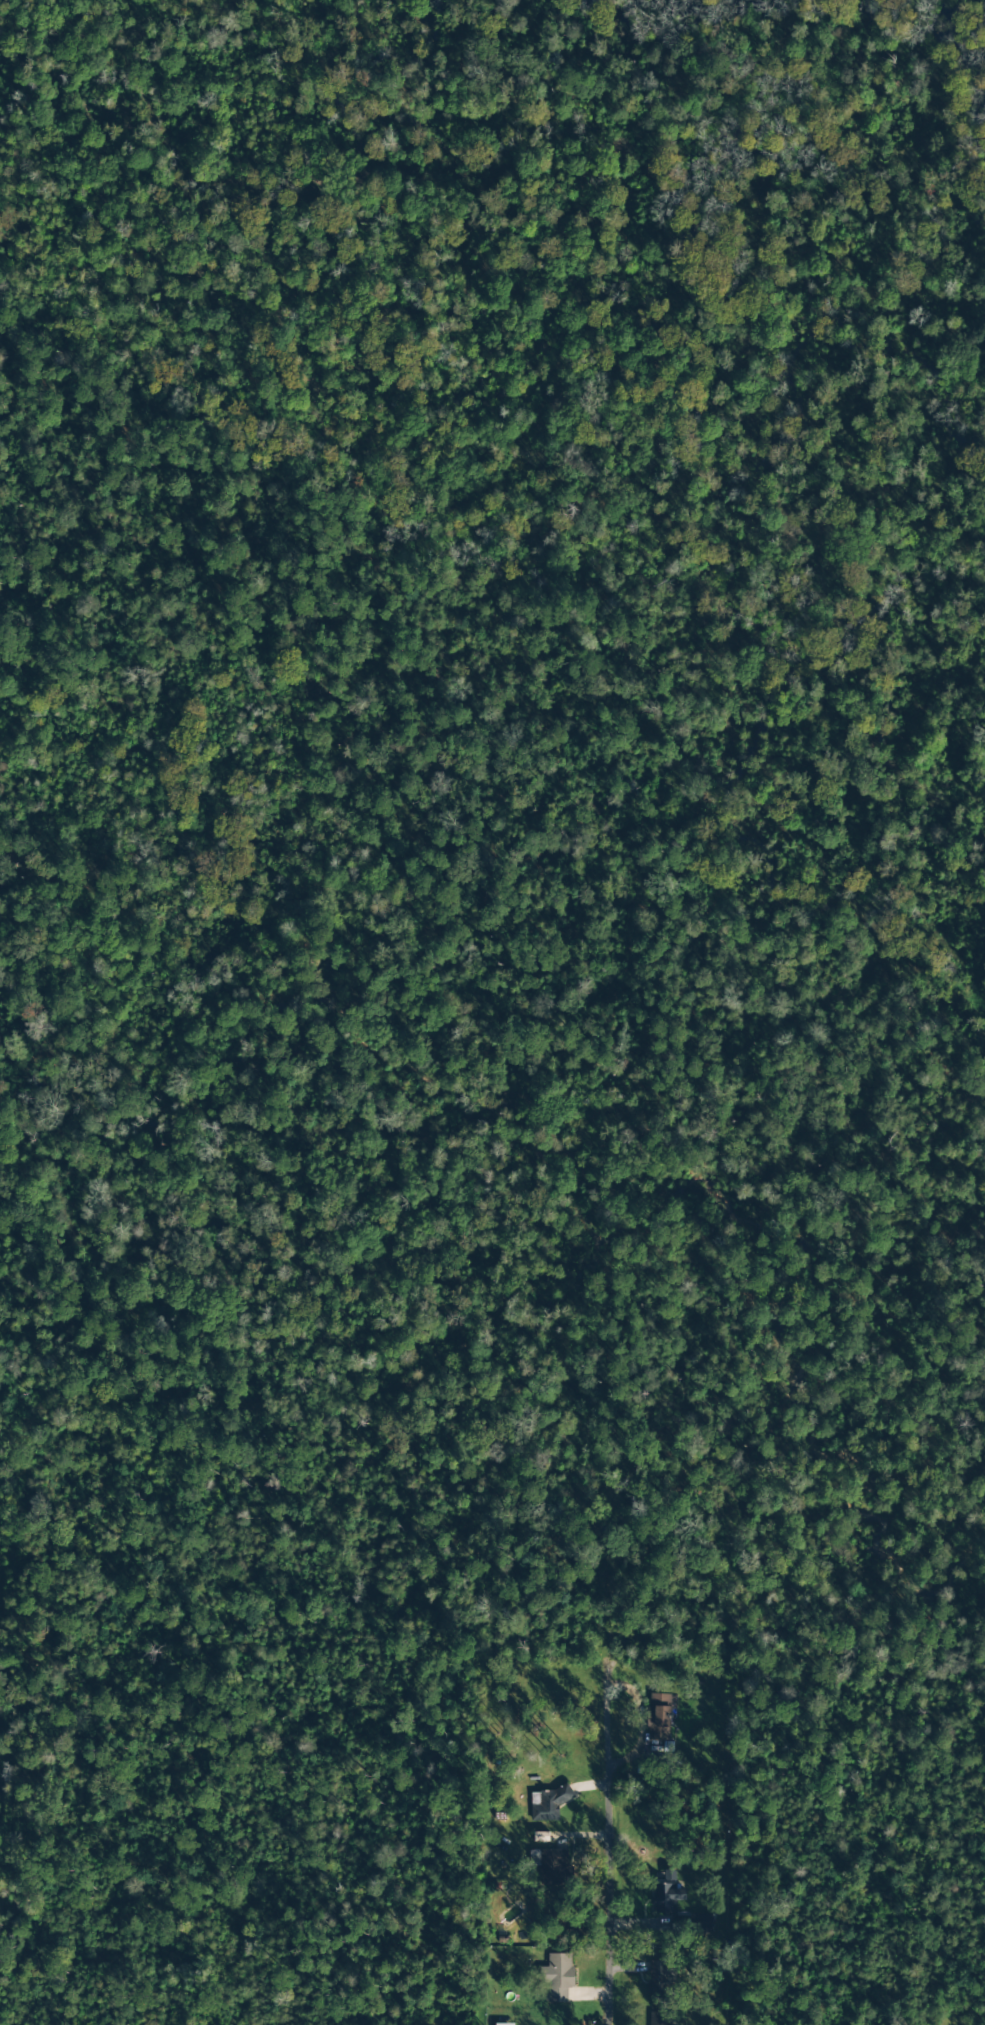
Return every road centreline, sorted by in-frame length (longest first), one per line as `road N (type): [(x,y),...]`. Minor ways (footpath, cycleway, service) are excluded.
road 1 (residential): [(584,2024),(581,1638)]

